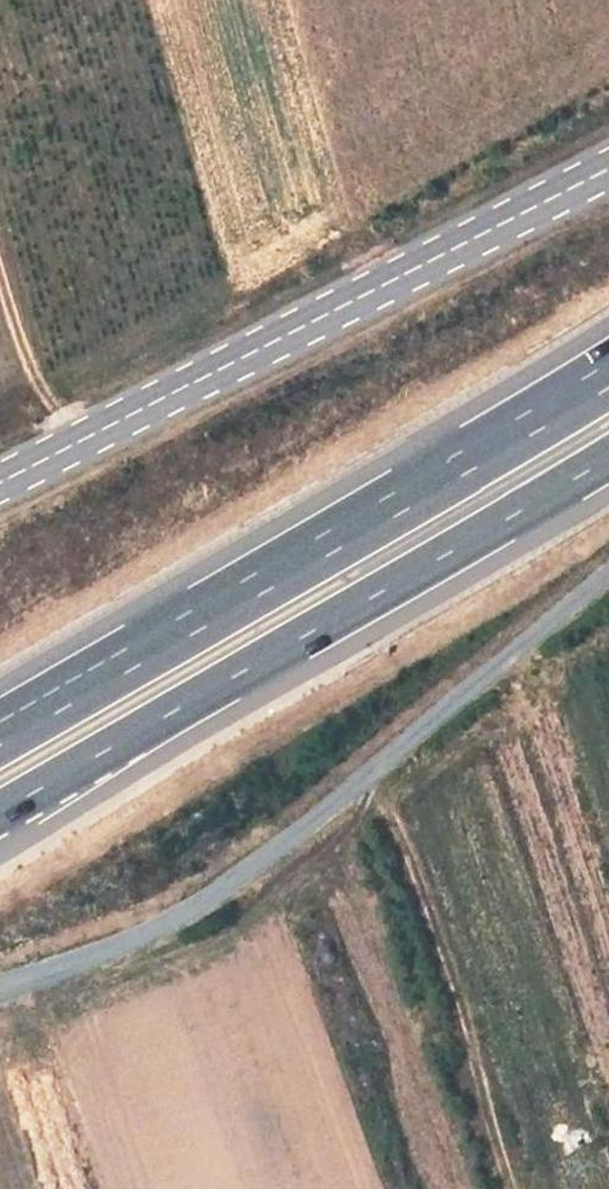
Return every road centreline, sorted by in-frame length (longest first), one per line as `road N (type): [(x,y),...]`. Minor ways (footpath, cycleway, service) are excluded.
road 1 (residential): [(0,991),(142,935),(224,887),(379,773),(608,574)]
road 2 (motorway): [(0,828),(608,466)]
road 3 (motorway): [(608,379),(0,729)]
road 4 (tertiary): [(0,491),(608,174)]

